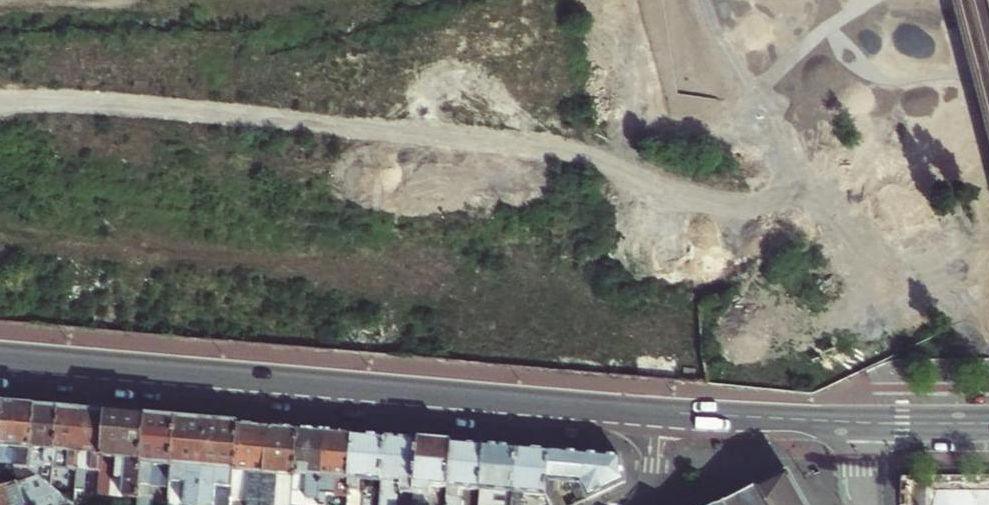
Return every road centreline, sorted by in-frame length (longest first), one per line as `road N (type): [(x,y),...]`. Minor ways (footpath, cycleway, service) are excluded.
road 1 (secondary): [(0,362),(654,417)]
road 2 (secondary): [(654,417),(860,424)]
road 3 (secondary): [(988,423),(860,424)]

